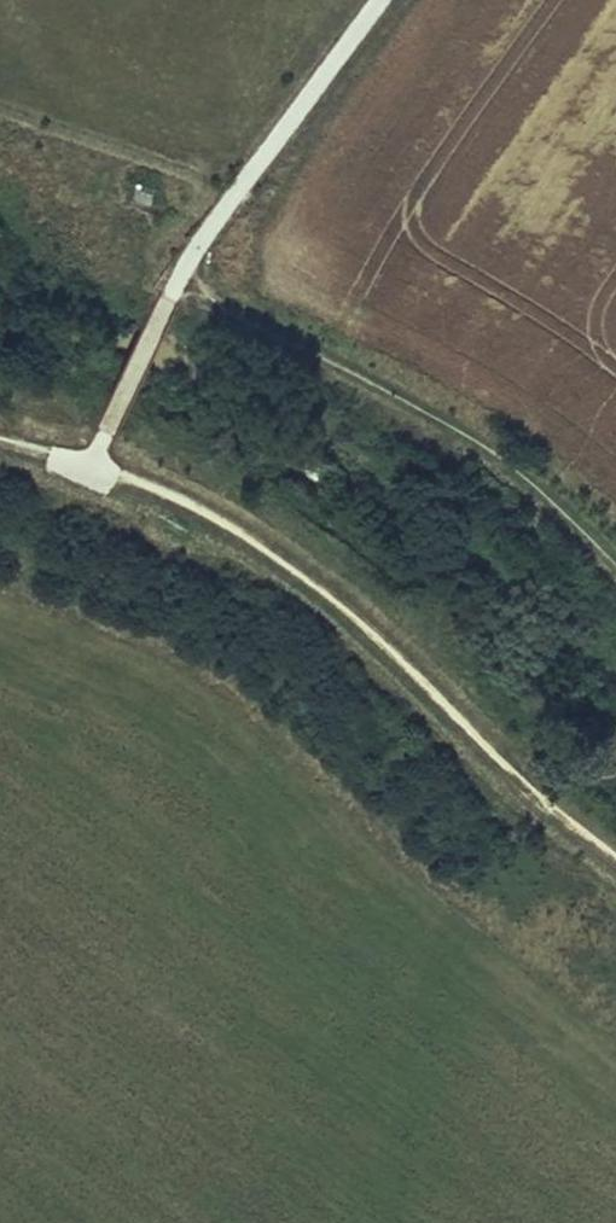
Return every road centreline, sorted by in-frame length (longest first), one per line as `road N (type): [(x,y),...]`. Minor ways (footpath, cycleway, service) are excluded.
road 1 (tertiary): [(615,946),(156,567),(0,510)]
road 2 (tertiary): [(0,613),(161,684),(615,1053)]
road 3 (track): [(615,572),(548,501),(473,445),(160,279)]

